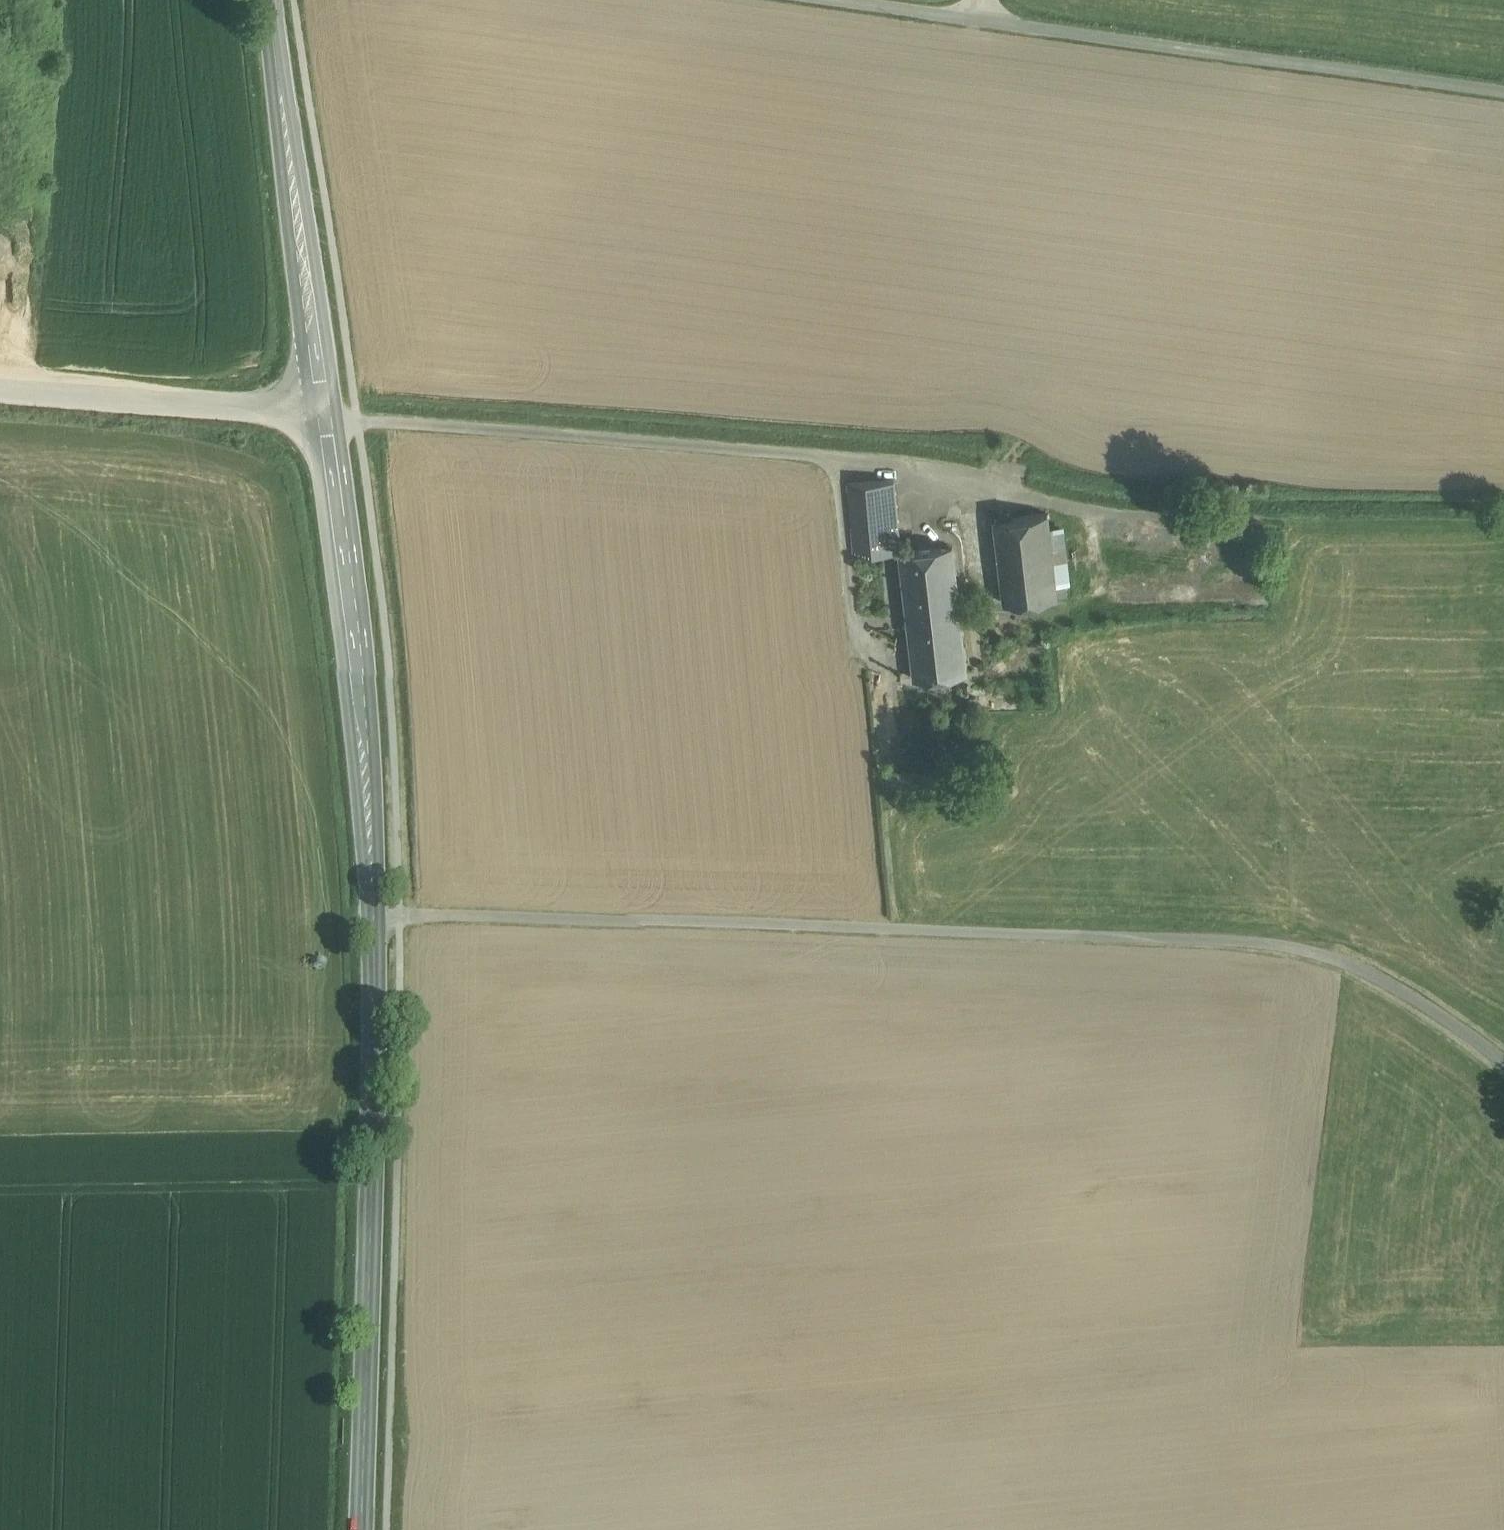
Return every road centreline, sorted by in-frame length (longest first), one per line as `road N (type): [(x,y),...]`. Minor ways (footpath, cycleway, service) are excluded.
road 1 (secondary): [(359,1529),(377,914),(355,621),(270,0)]
road 2 (unclassified): [(978,20),(1503,92)]
road 3 (unclassified): [(831,0),(978,20)]

